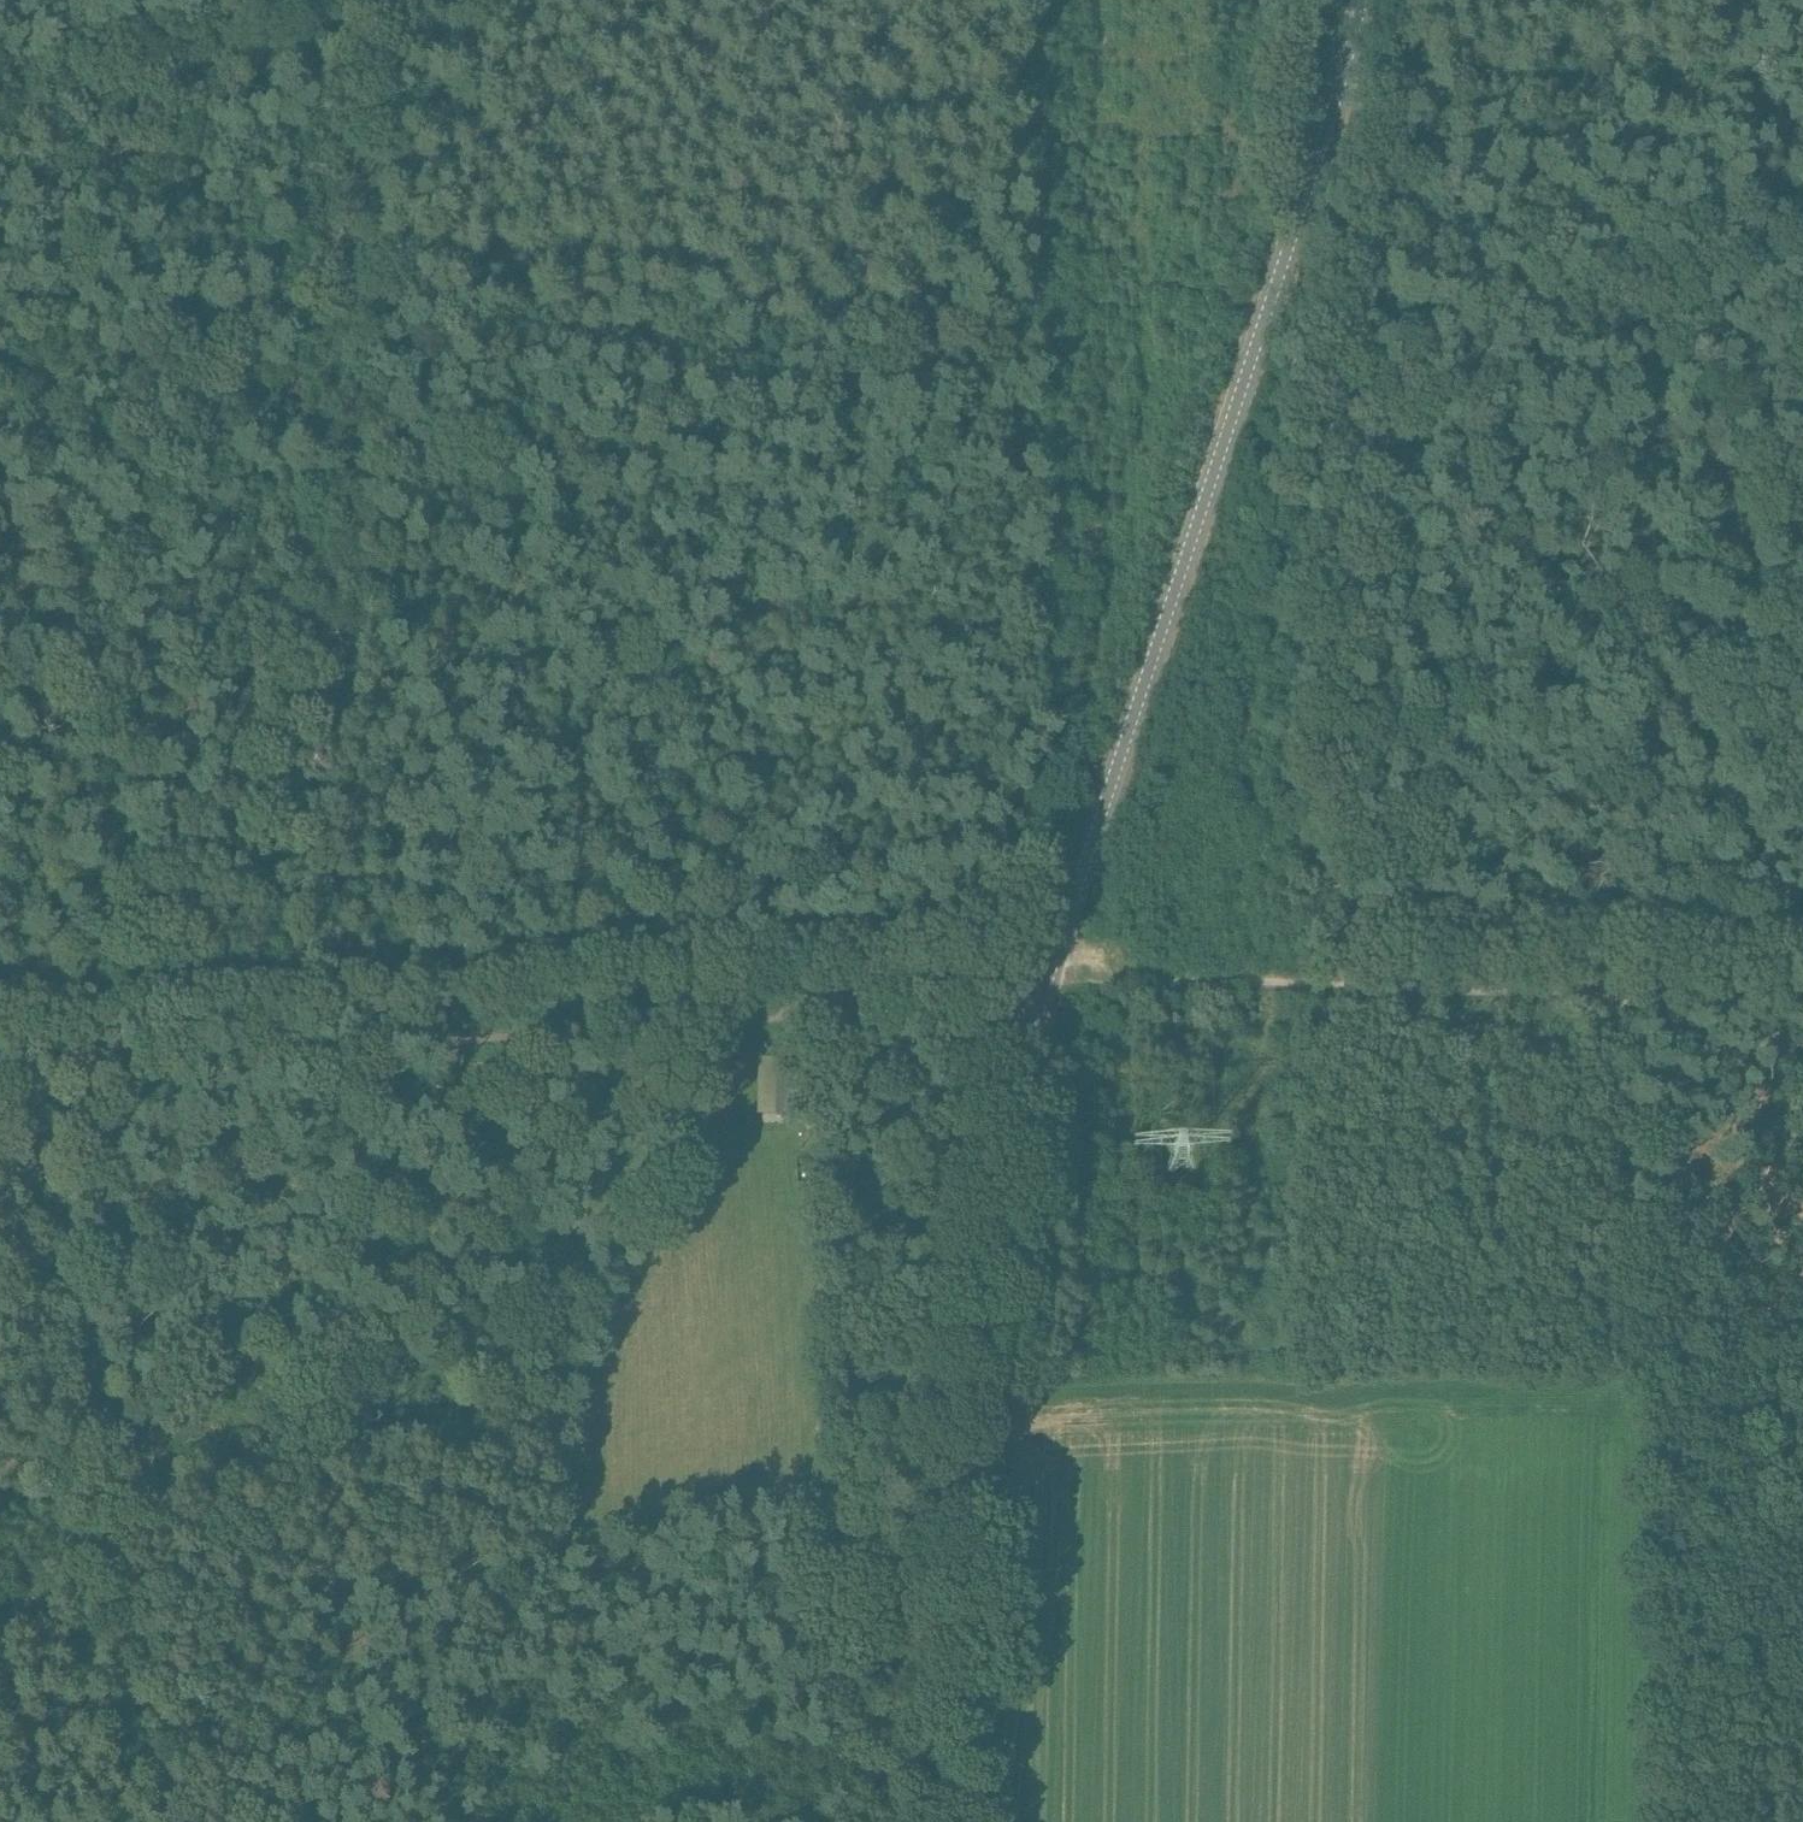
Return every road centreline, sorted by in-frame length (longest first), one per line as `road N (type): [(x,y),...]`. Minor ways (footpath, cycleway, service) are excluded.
road 1 (unclassified): [(957,1821),(990,1275),(1010,1121),(1059,947),(1342,79),(1360,0)]
road 2 (track): [(1045,991),(851,1000),(542,986),(393,992),(0,1097)]

